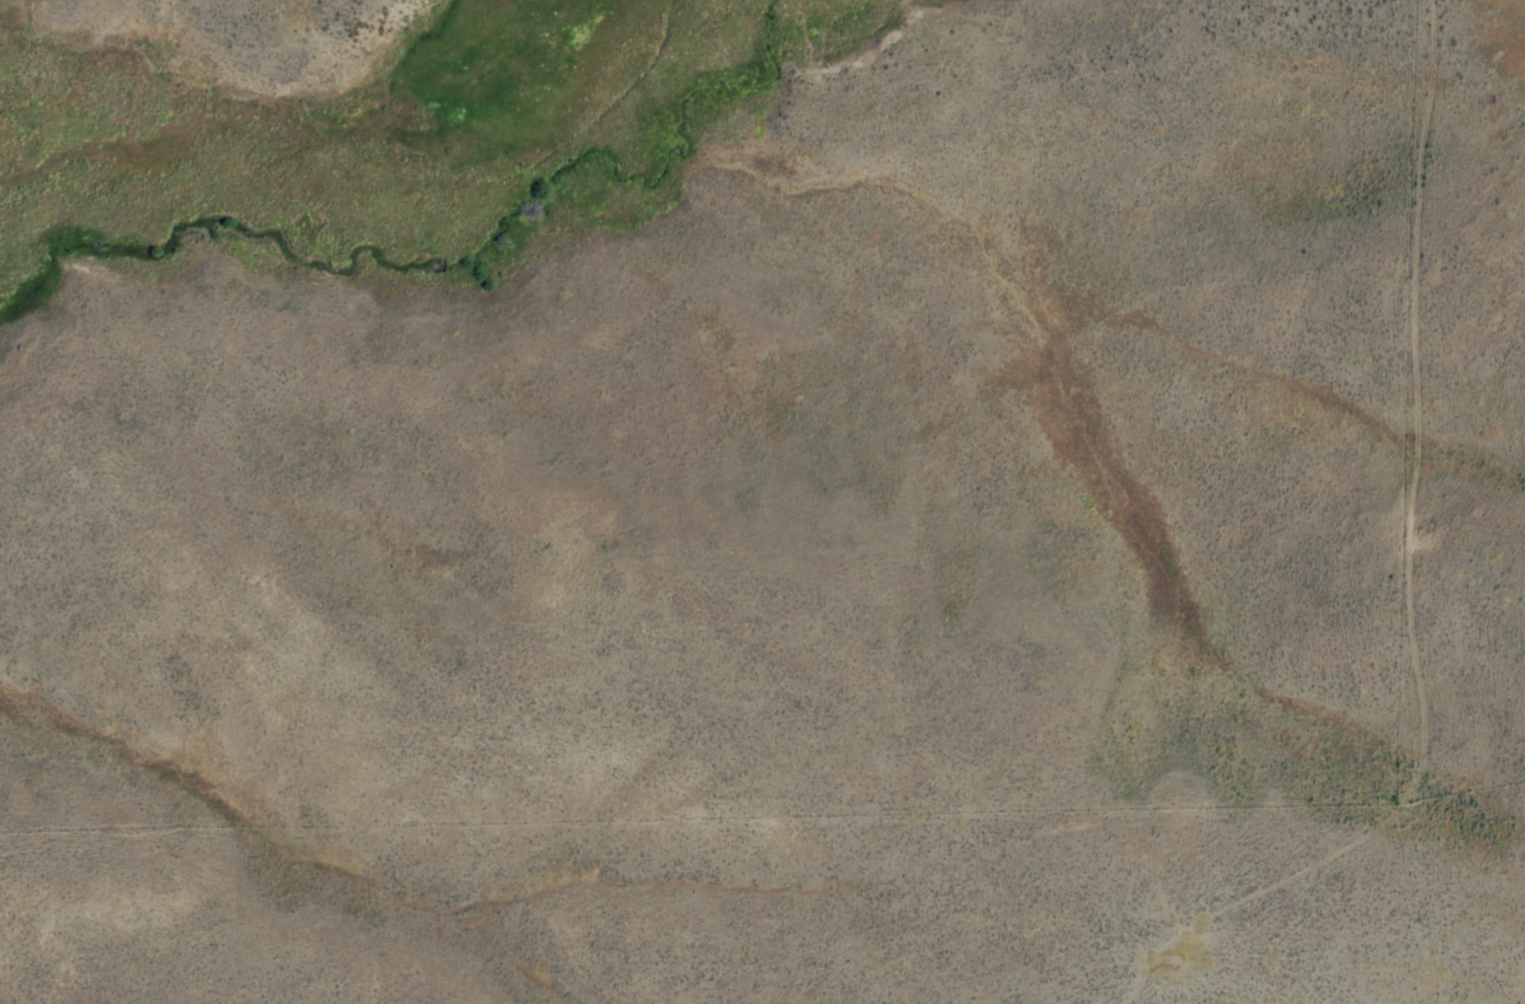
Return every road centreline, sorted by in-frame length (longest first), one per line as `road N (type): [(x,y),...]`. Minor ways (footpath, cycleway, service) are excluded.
road 1 (track): [(1121,1003),(1175,922),(1371,800),(1412,724),(1411,375),(1444,0)]

